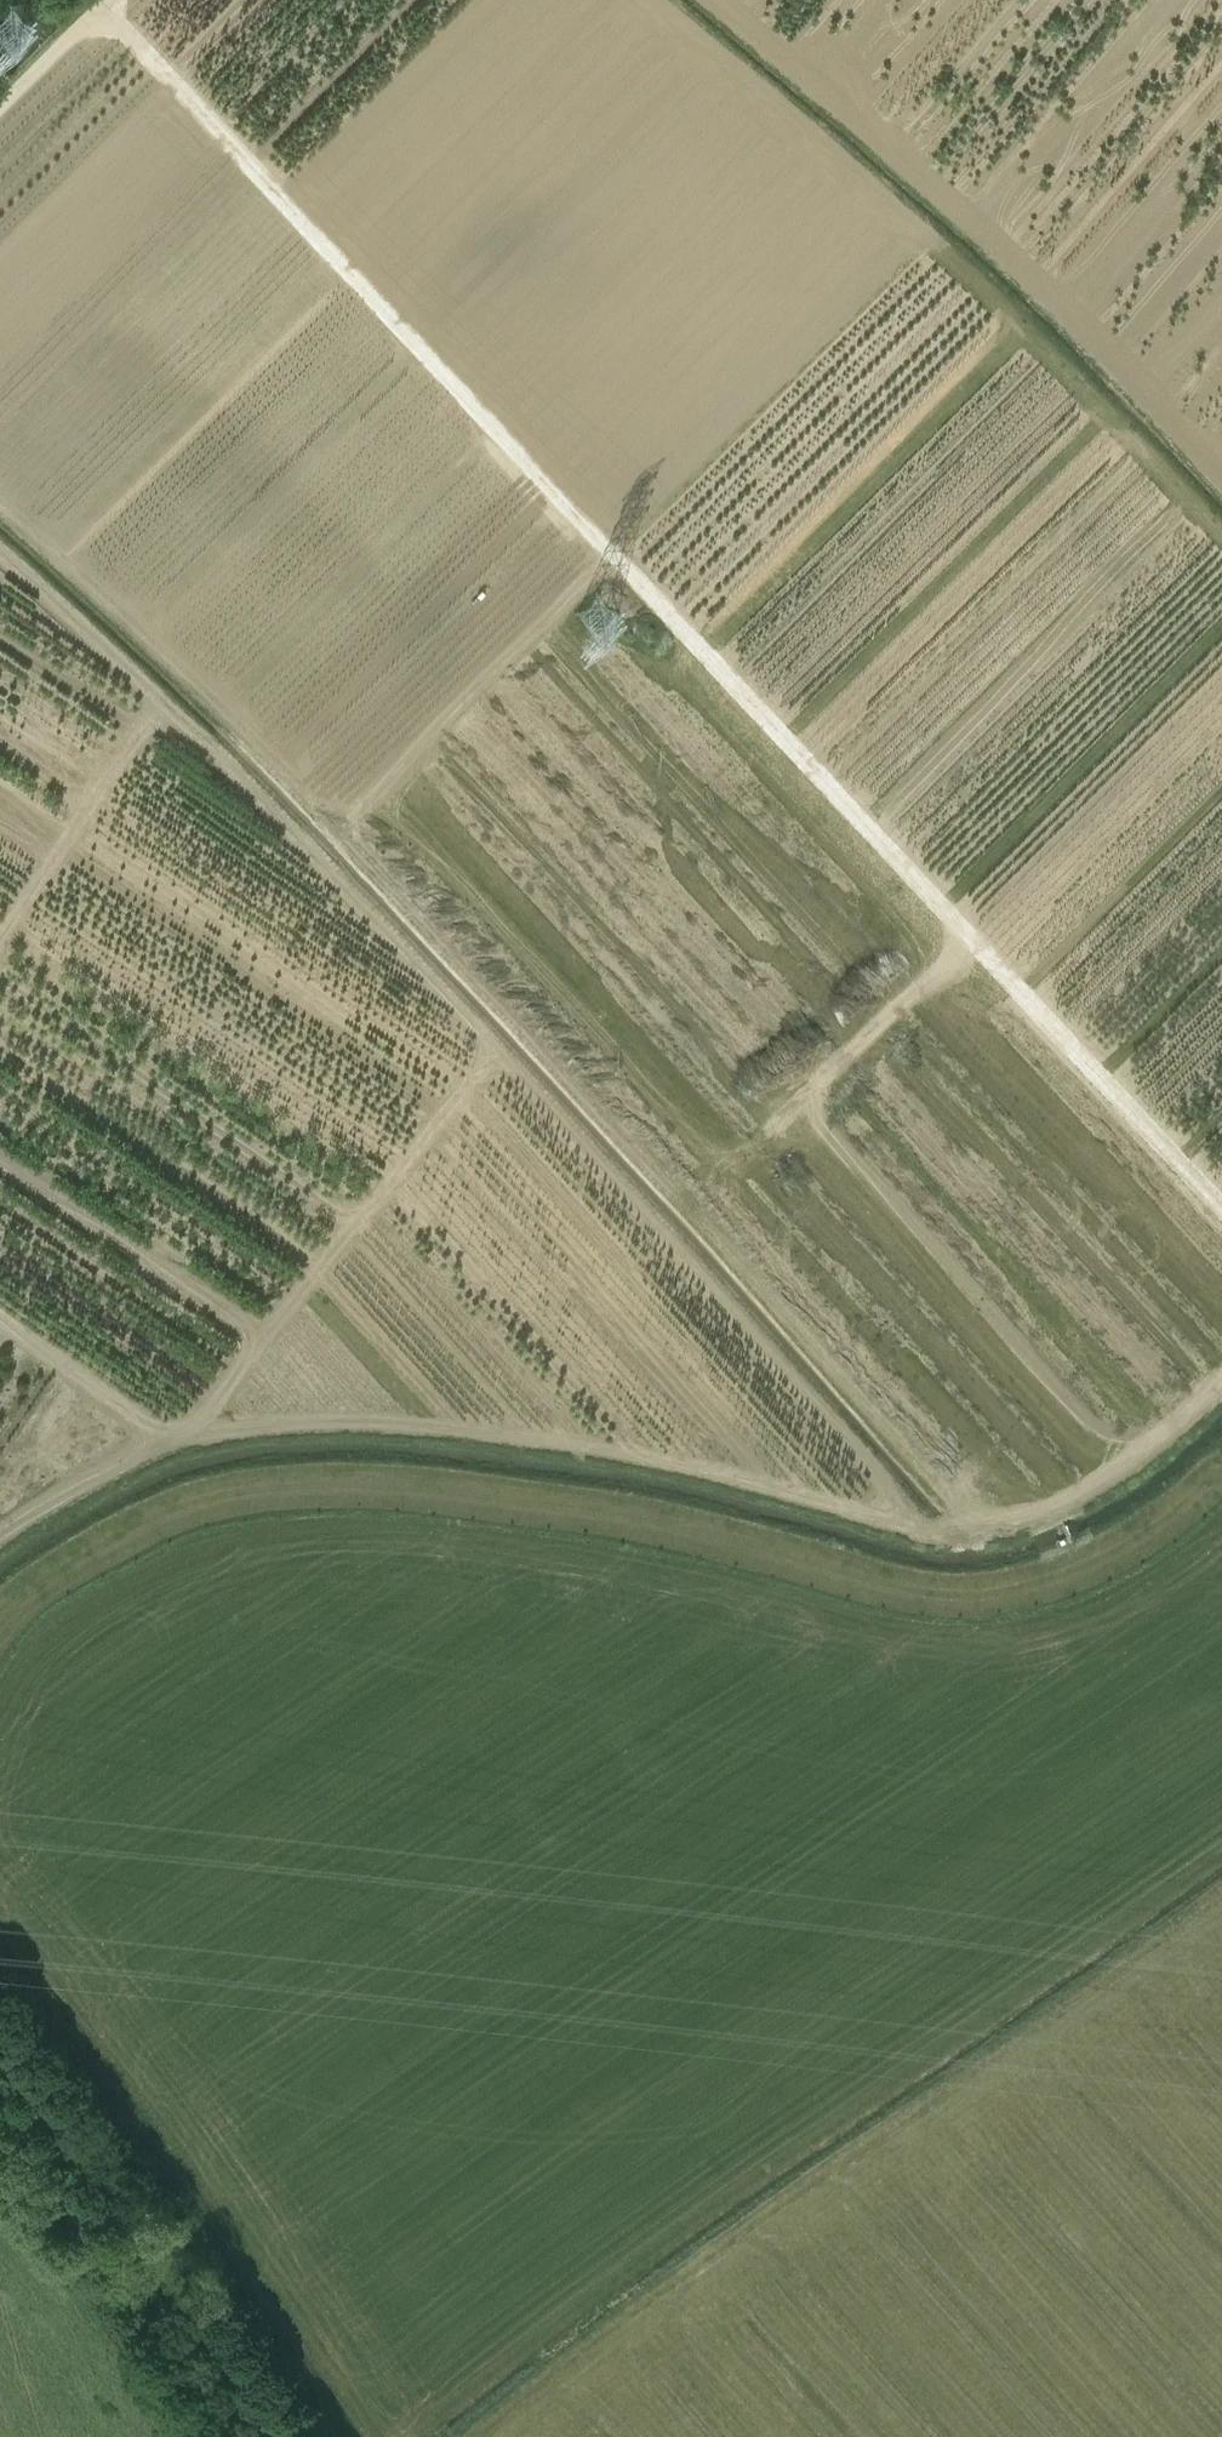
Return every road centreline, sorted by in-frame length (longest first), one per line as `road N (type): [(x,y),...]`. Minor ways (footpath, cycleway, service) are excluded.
road 1 (track): [(0,504),(359,849)]

